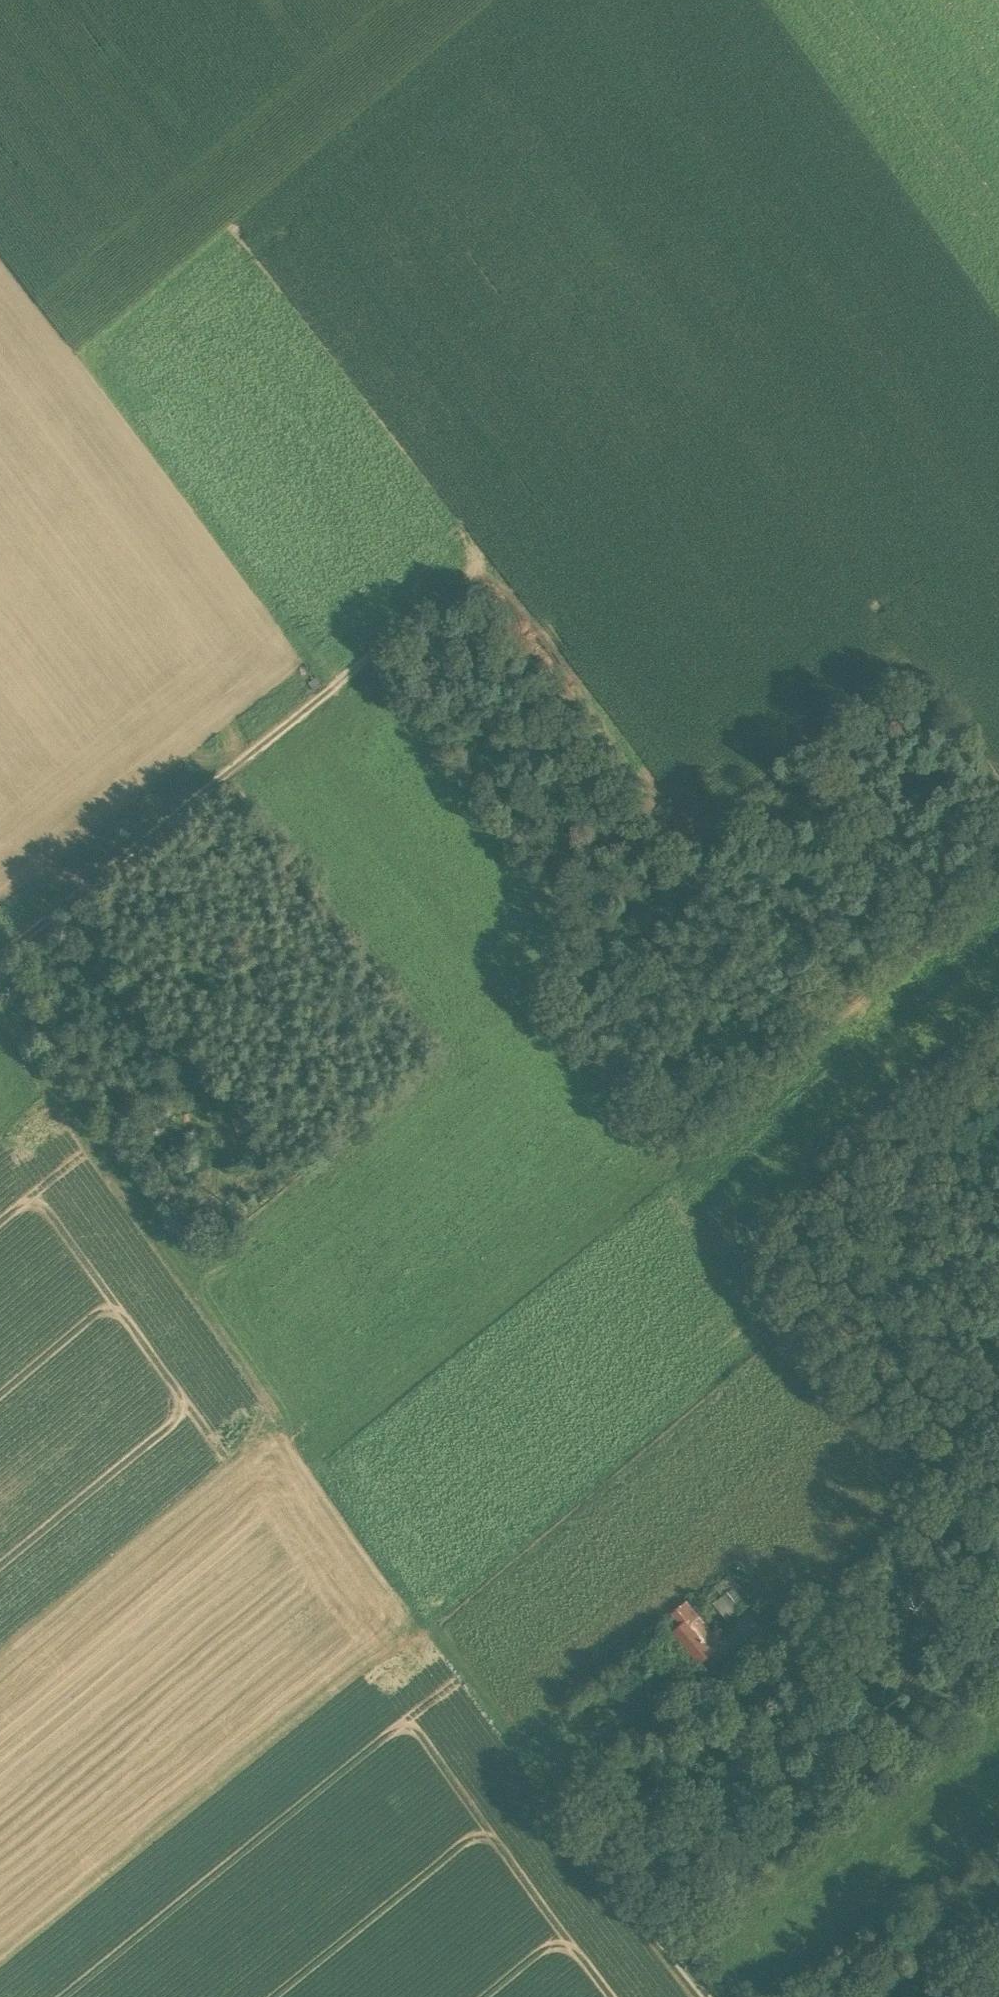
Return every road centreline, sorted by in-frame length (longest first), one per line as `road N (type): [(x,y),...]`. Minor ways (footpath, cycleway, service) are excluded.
road 1 (track): [(456,582),(0,955)]
road 2 (track): [(430,1629),(592,1843)]
road 3 (unclassified): [(592,1843),(707,1996)]

